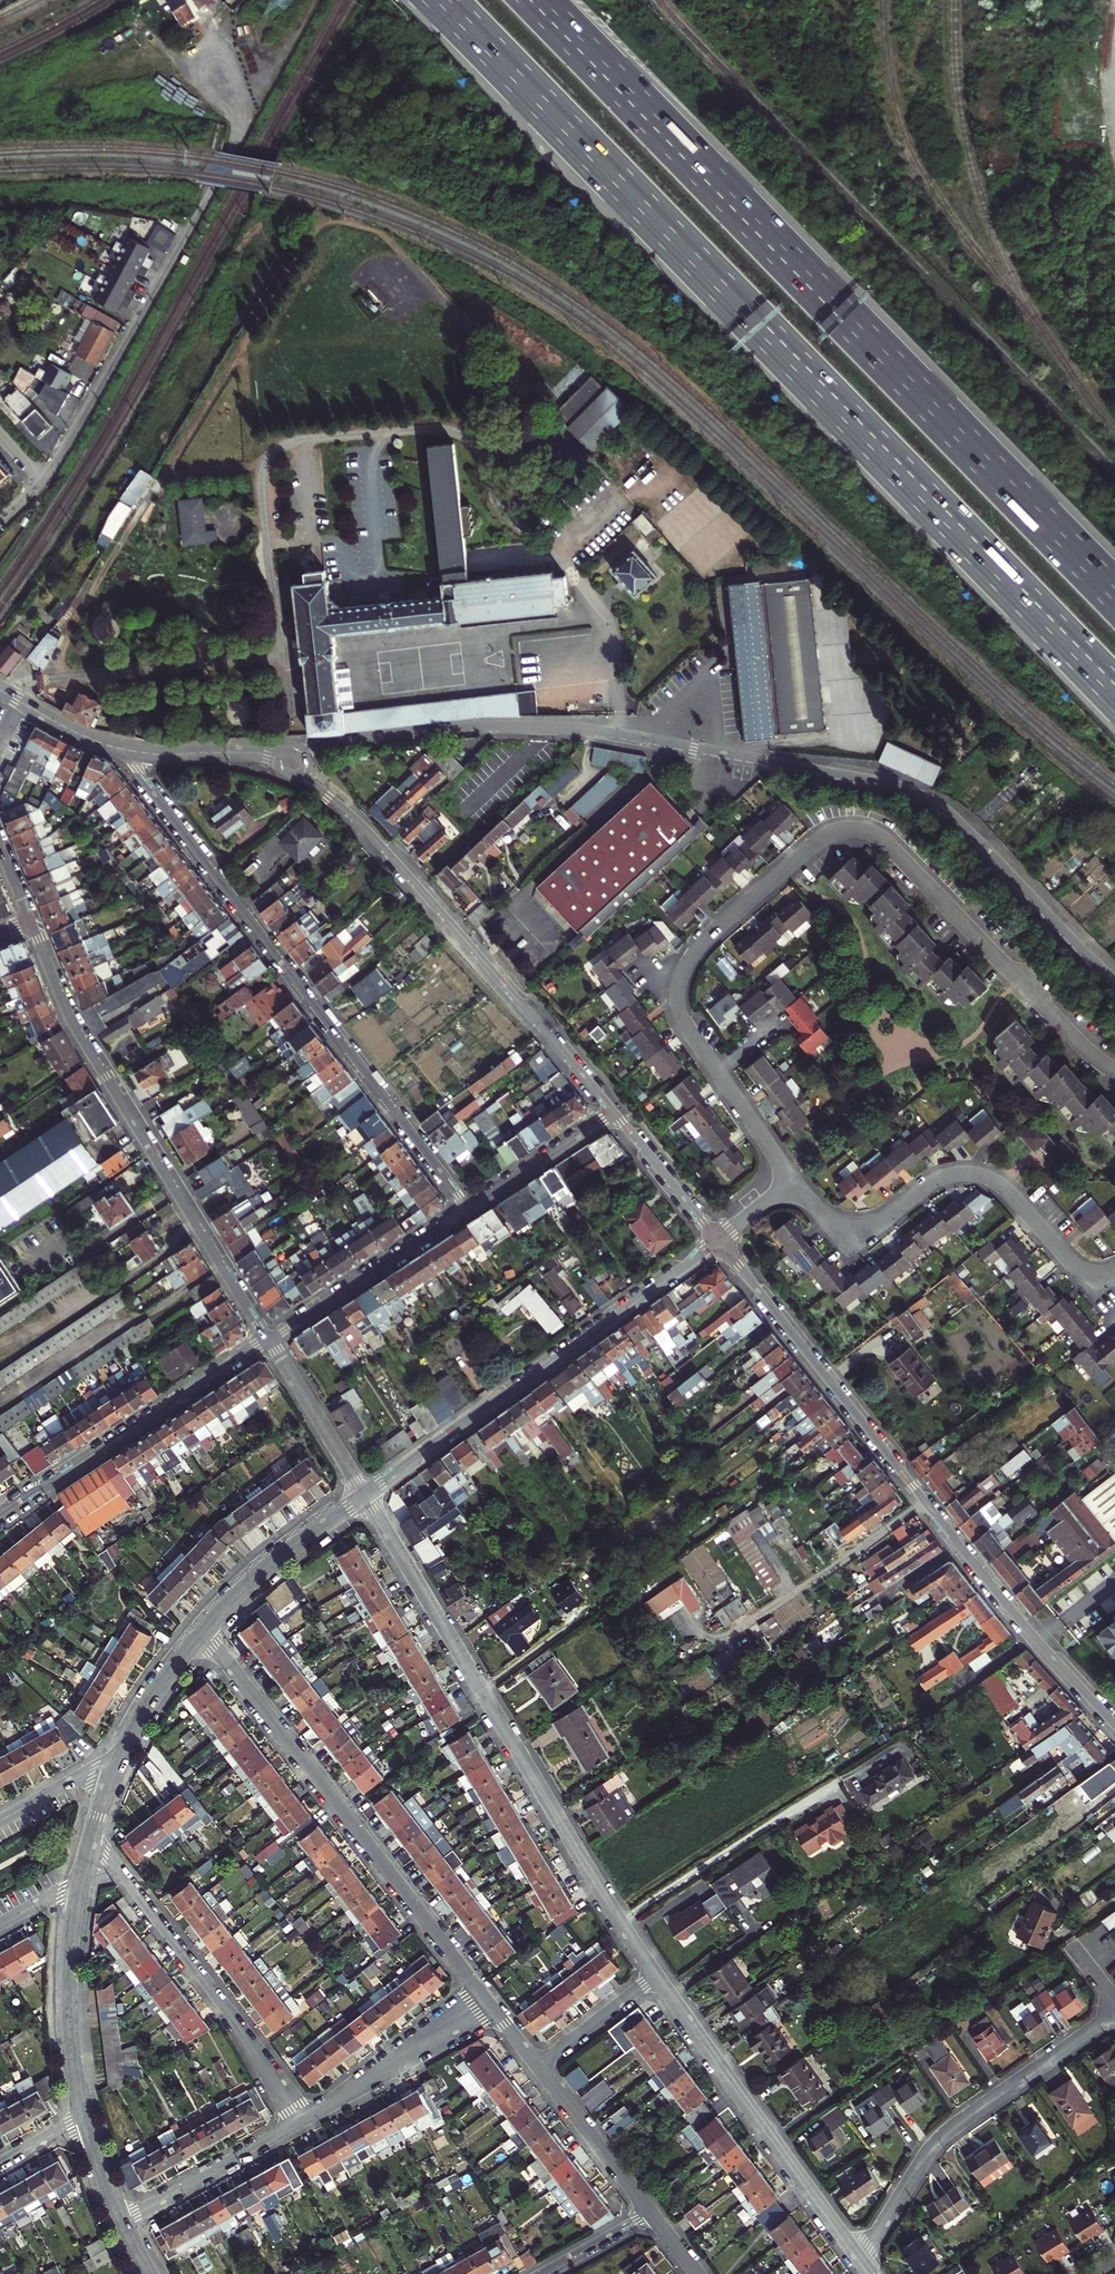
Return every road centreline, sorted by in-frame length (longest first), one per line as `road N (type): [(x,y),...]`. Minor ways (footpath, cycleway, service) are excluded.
road 1 (motorway): [(445,0),(1114,691)]
road 2 (residential): [(1114,980),(949,813),(901,788),(576,727),(464,727),(329,743),(306,754)]
road 3 (motorway): [(1114,595),(537,0)]
road 4 (residential): [(1114,1071),(882,840),(856,830),(825,837),(691,961),(681,1015),(716,1070)]
road 5 (tertiary): [(718,1242),(1016,1617),(1114,1726)]
road 6 (residential): [(132,751),(139,773),(468,1209)]
road 7 (residential): [(657,1976),(366,1497)]
road 8 (residential): [(29,921),(75,1027),(270,1342)]
road 9 (residential): [(486,1998),(204,1632)]
road 10 (tertiary): [(615,1112),(304,773)]
road 11 (tertiary): [(366,1497),(718,1242)]
road 12 (residential): [(794,1179),(825,1215),(863,1225),(887,1217),(937,1180),(983,1177),(1003,1188),(1074,1266),(1114,1271)]
road 13 (residential): [(1114,2013),(936,2142),(860,2259)]
road 14 (residential): [(91,1839),(226,2010),(299,2124)]
road 15 (residential): [(860,2259),(657,1976)]
road 16 (residential): [(43,482),(204,197)]
road 17 (residential): [(270,1342),(0,1515)]
road 18 (residential): [(468,1209),(270,1342)]
road 19 (tertiary): [(85,2118),(70,2026),(80,1887)]
road 20 (residential): [(486,1998),(299,2124)]
road 21 (tertiary): [(204,1632),(266,1570),(366,1497)]
road 22 (residential): [(299,2124),(122,2222)]
road 23 (residential): [(650,2211),(537,2067)]
road 24 (residential): [(270,1342),(366,1497)]
road 25 (residential): [(615,1112),(468,1209)]
road 26 (track): [(182,56),(241,114),(204,197)]
road 27 (tertiary): [(718,1242),(615,1112)]
road 28 (tertiary): [(122,1759),(158,1691),(204,1632)]
road 29 (residential): [(537,2067),(657,1976)]
road 30 (tertiary): [(132,751),(281,759)]
road 31 (tertiary): [(0,691),(83,736),(132,751)]
road 32 (residential): [(122,1759),(0,1821)]
road 33 (residential): [(716,1070),(794,1179)]
road 34 (residential): [(650,2211),(537,2273)]

